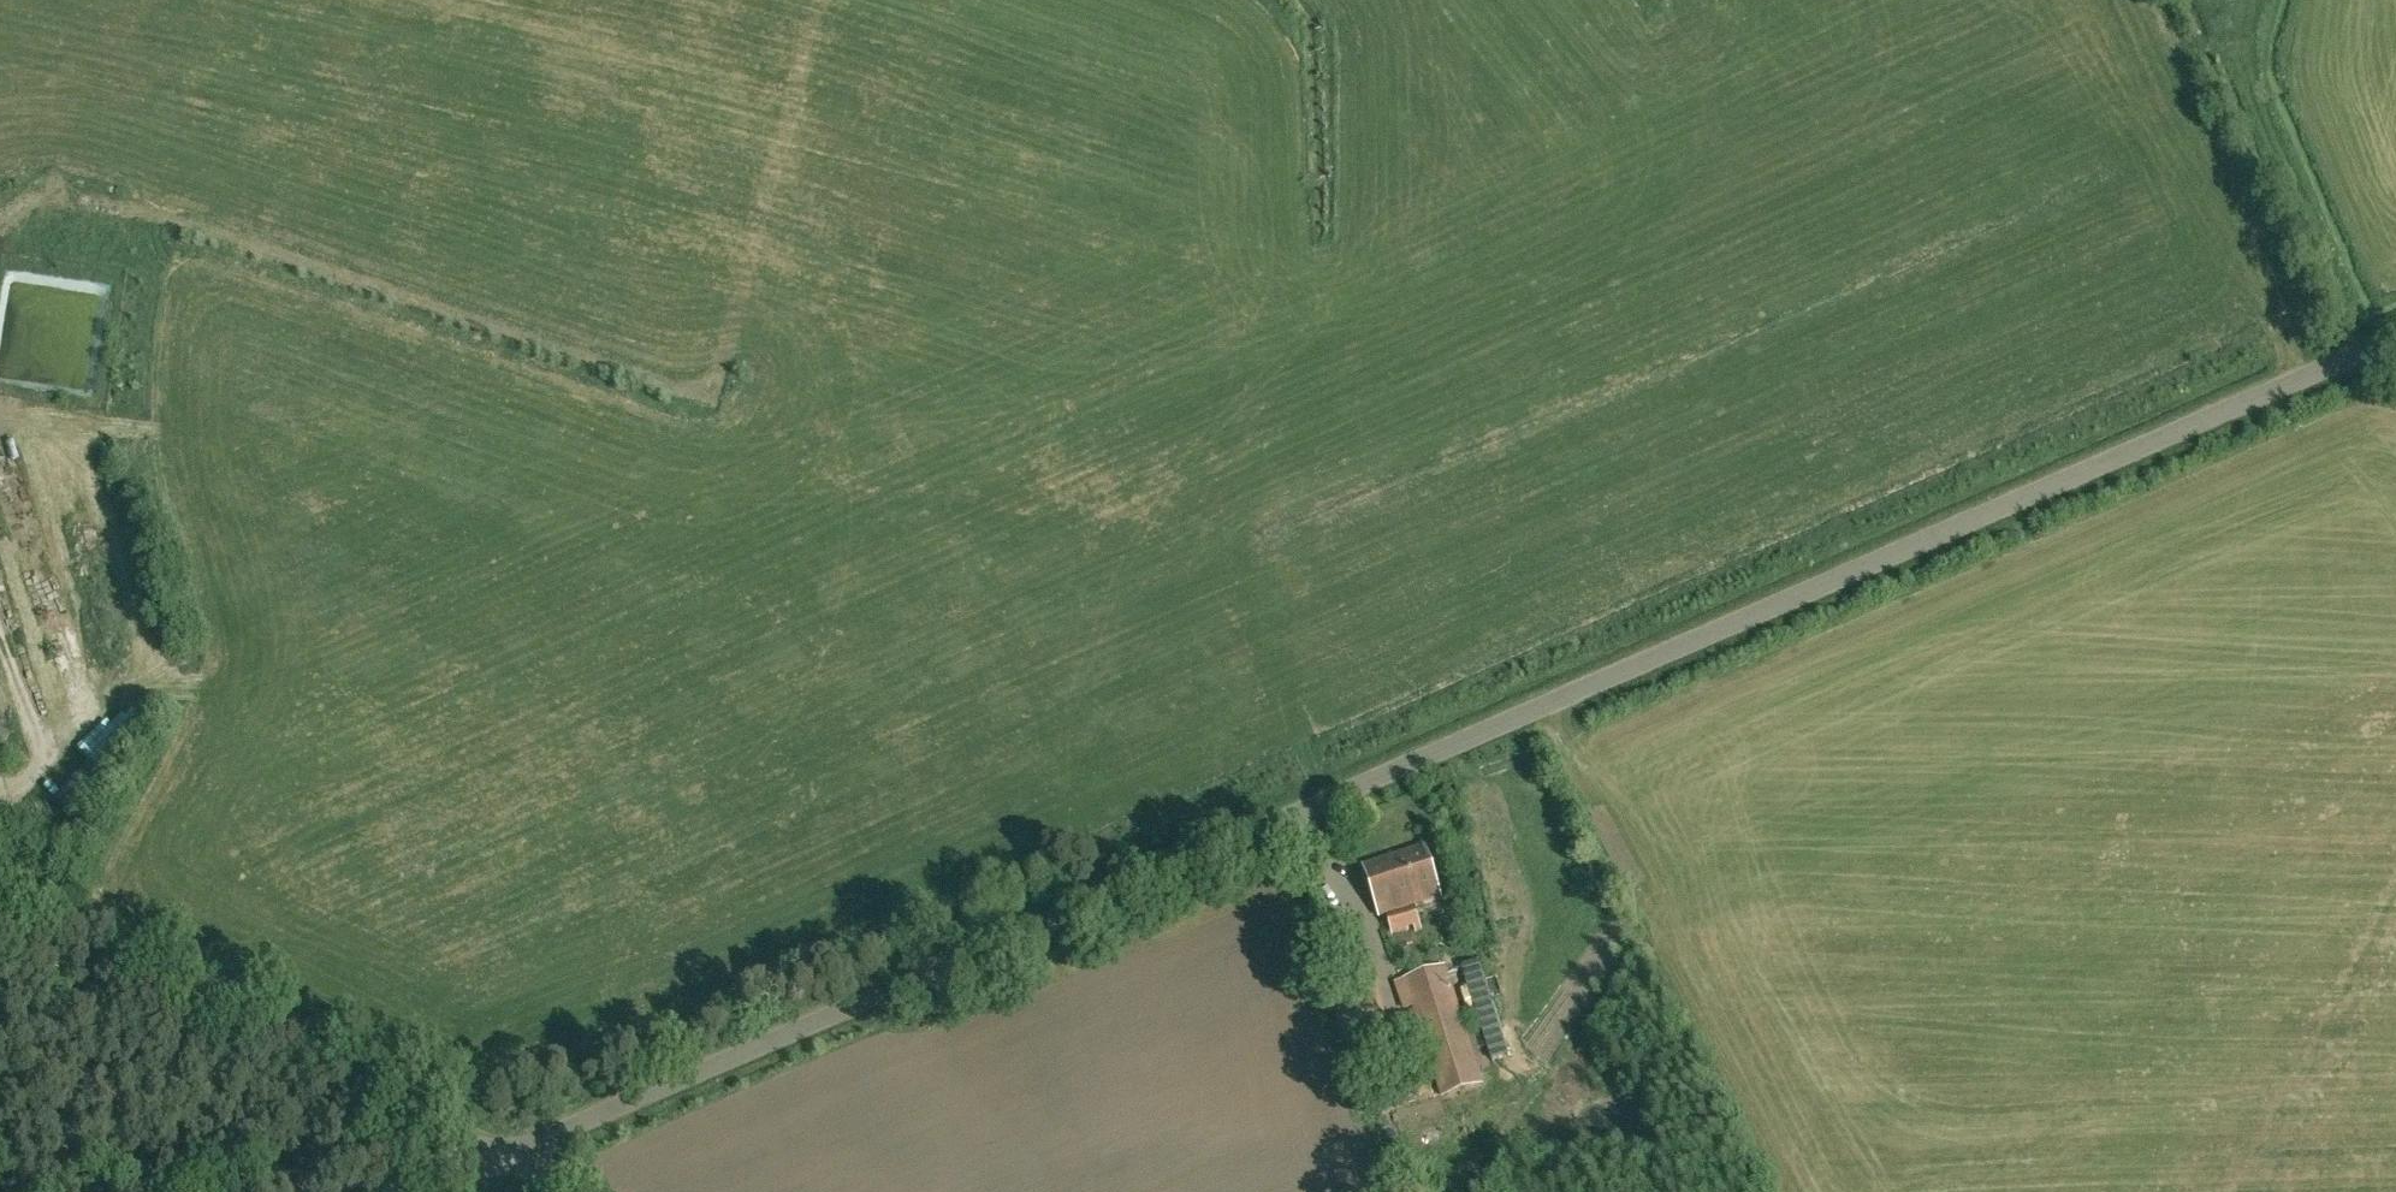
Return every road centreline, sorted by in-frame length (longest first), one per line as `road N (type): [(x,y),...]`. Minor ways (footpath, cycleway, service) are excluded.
road 1 (unclassified): [(502,1153),(2395,339)]
road 2 (unclassified): [(502,1153),(0,886)]

